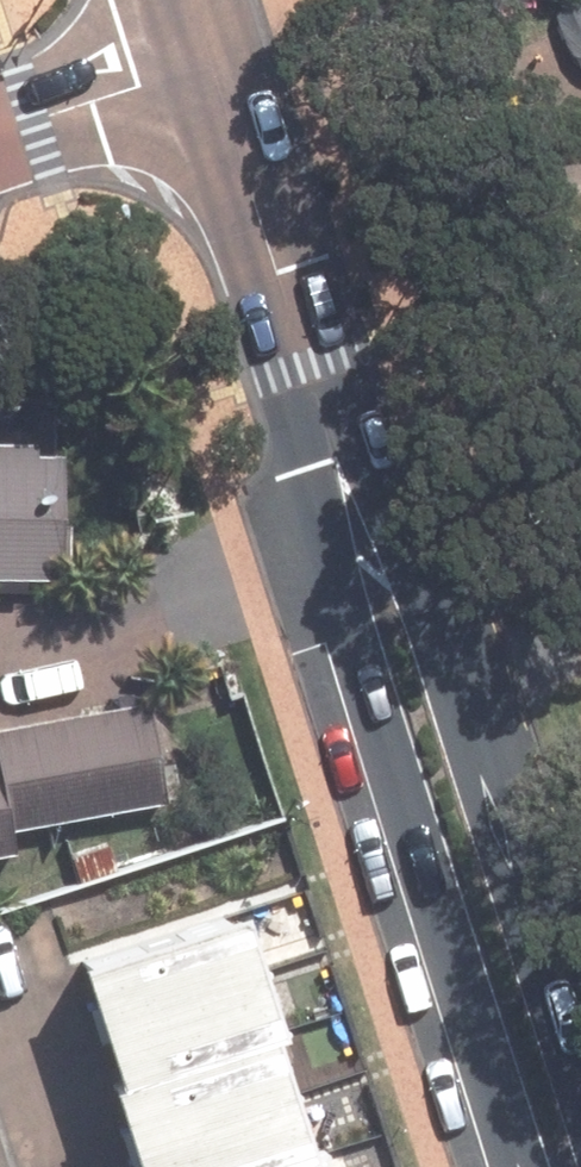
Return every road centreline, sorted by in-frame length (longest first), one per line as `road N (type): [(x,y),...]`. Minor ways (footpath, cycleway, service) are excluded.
road 1 (primary): [(523,1166),(284,405),(273,261)]
road 2 (primary): [(273,261),(363,381),(580,1063)]
road 3 (residential): [(0,141),(219,74)]
road 4 (primary): [(219,74),(273,261)]

